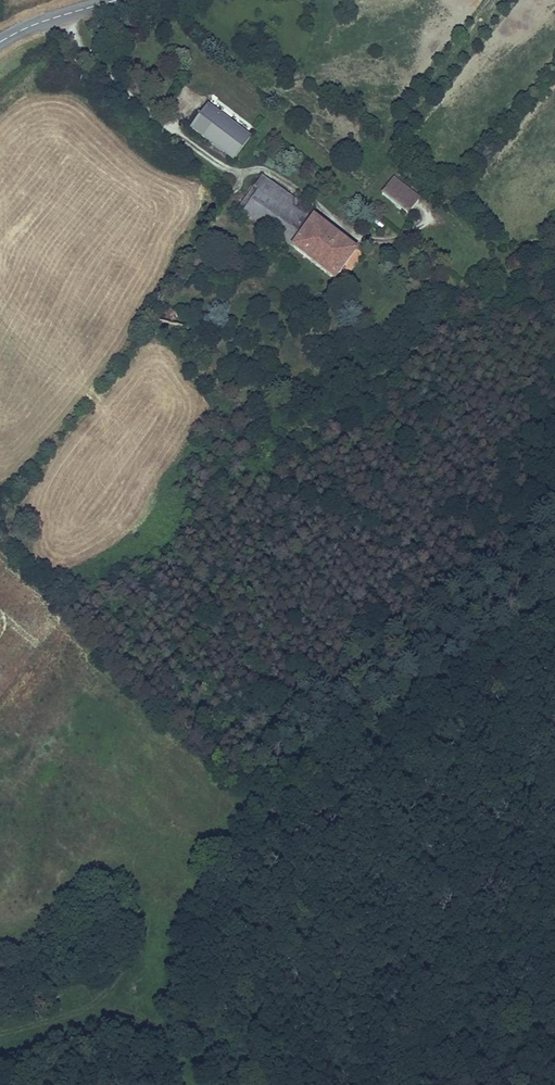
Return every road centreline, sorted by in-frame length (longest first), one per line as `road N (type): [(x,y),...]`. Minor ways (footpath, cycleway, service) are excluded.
road 1 (track): [(0,1034),(89,1009),(132,1012),(190,1053),(198,1084)]
road 2 (track): [(190,1053),(223,940),(262,857)]
road 3 (track): [(314,1084),(328,1037),(349,1016),(418,1069)]

